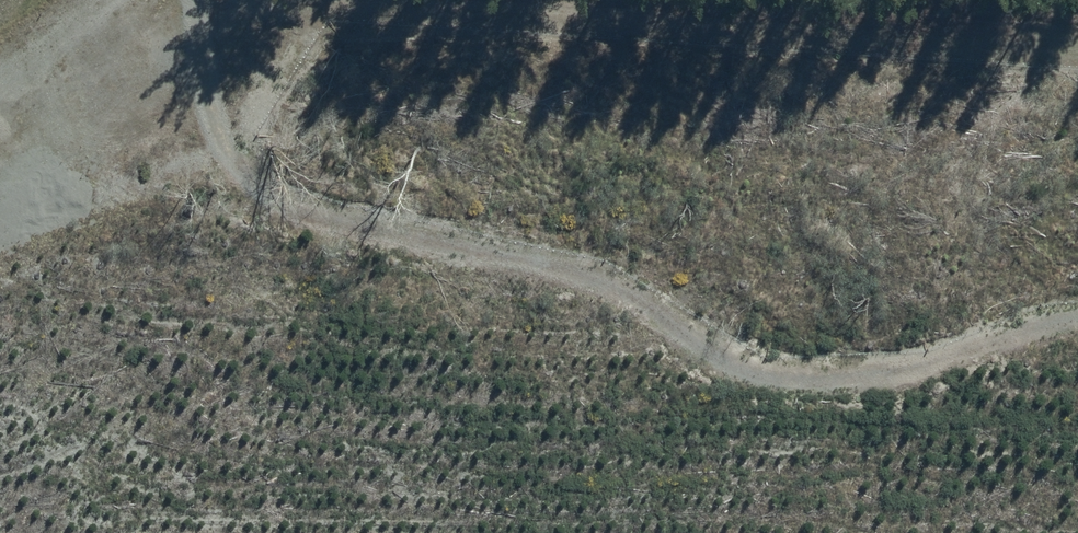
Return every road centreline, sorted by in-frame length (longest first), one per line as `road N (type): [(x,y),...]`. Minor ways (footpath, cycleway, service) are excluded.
road 1 (track): [(1077,94),(628,38),(414,25),(292,31),(196,53),(0,150)]
road 2 (track): [(192,0),(208,108),(235,165),(290,210),(567,269),(630,290),(714,355),(795,380),(843,382),(1026,333)]
road 3 (track): [(1077,342),(1009,328),(974,303),(950,236),(958,79)]

